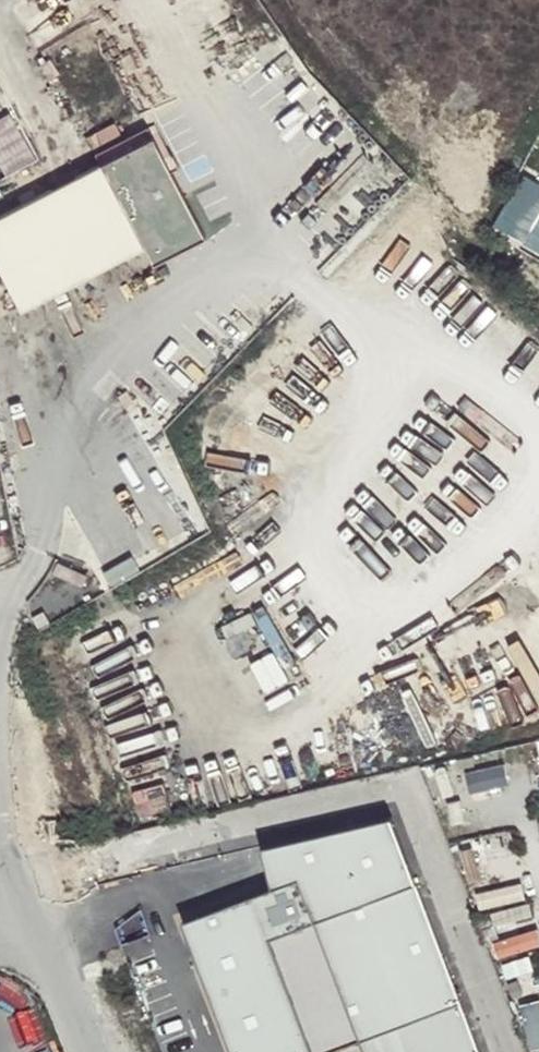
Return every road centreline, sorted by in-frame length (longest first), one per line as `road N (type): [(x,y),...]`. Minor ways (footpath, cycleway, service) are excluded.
road 1 (unclassified): [(0,746),(32,888),(91,1051)]

